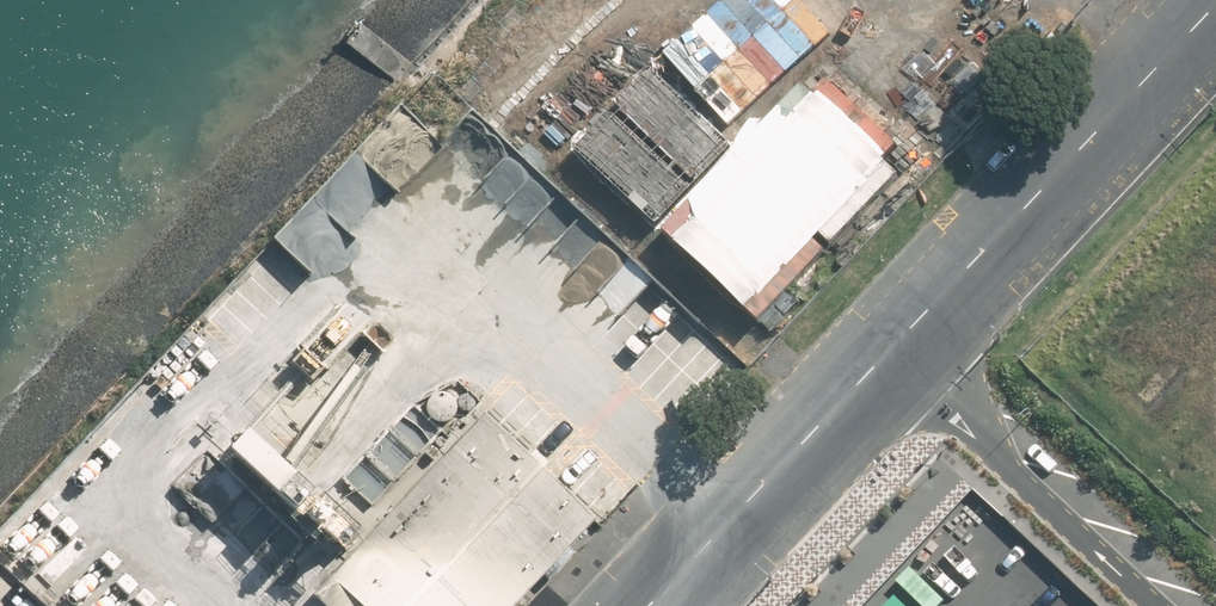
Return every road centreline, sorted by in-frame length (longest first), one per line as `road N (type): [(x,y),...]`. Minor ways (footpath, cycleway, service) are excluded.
road 1 (residential): [(892,347),(1214,0)]
road 2 (residential): [(1157,605),(892,347)]
road 3 (residential): [(642,605),(892,347)]

